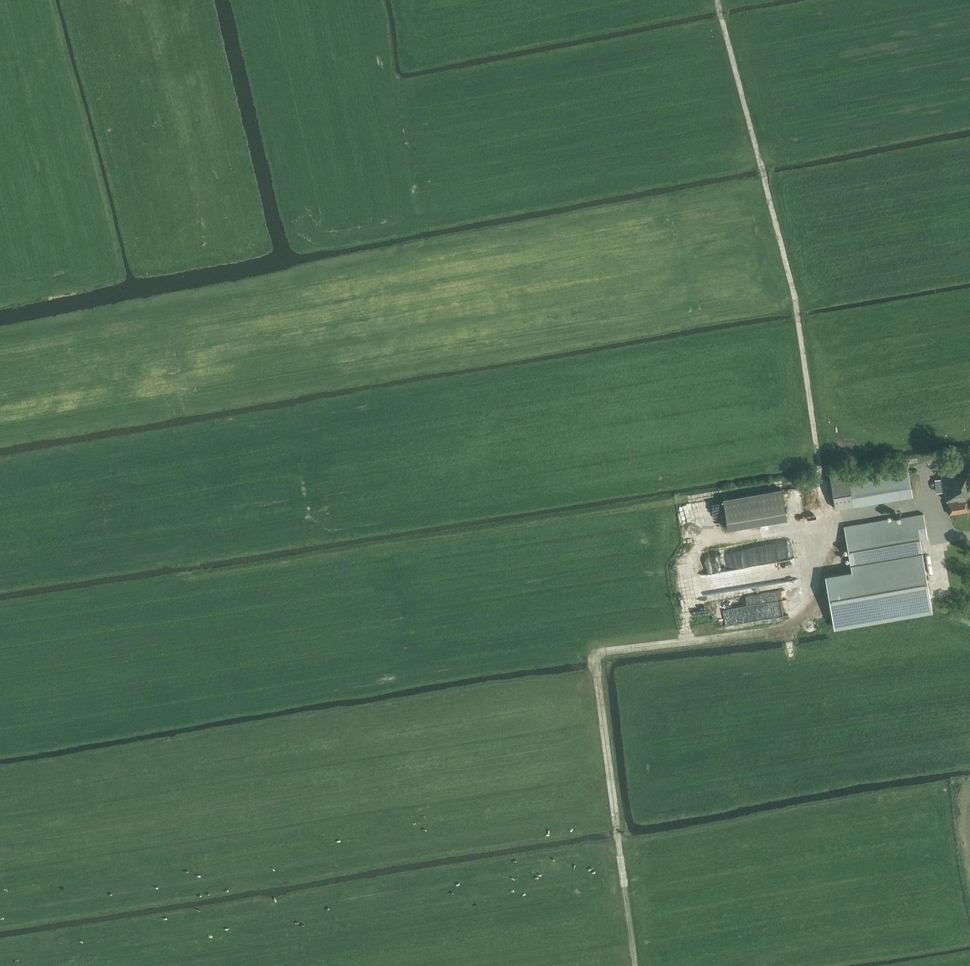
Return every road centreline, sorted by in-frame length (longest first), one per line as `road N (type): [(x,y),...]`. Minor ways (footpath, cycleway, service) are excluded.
road 1 (track): [(718,0),(793,284),(829,518),(812,615),(764,634),(595,655),(636,965)]

